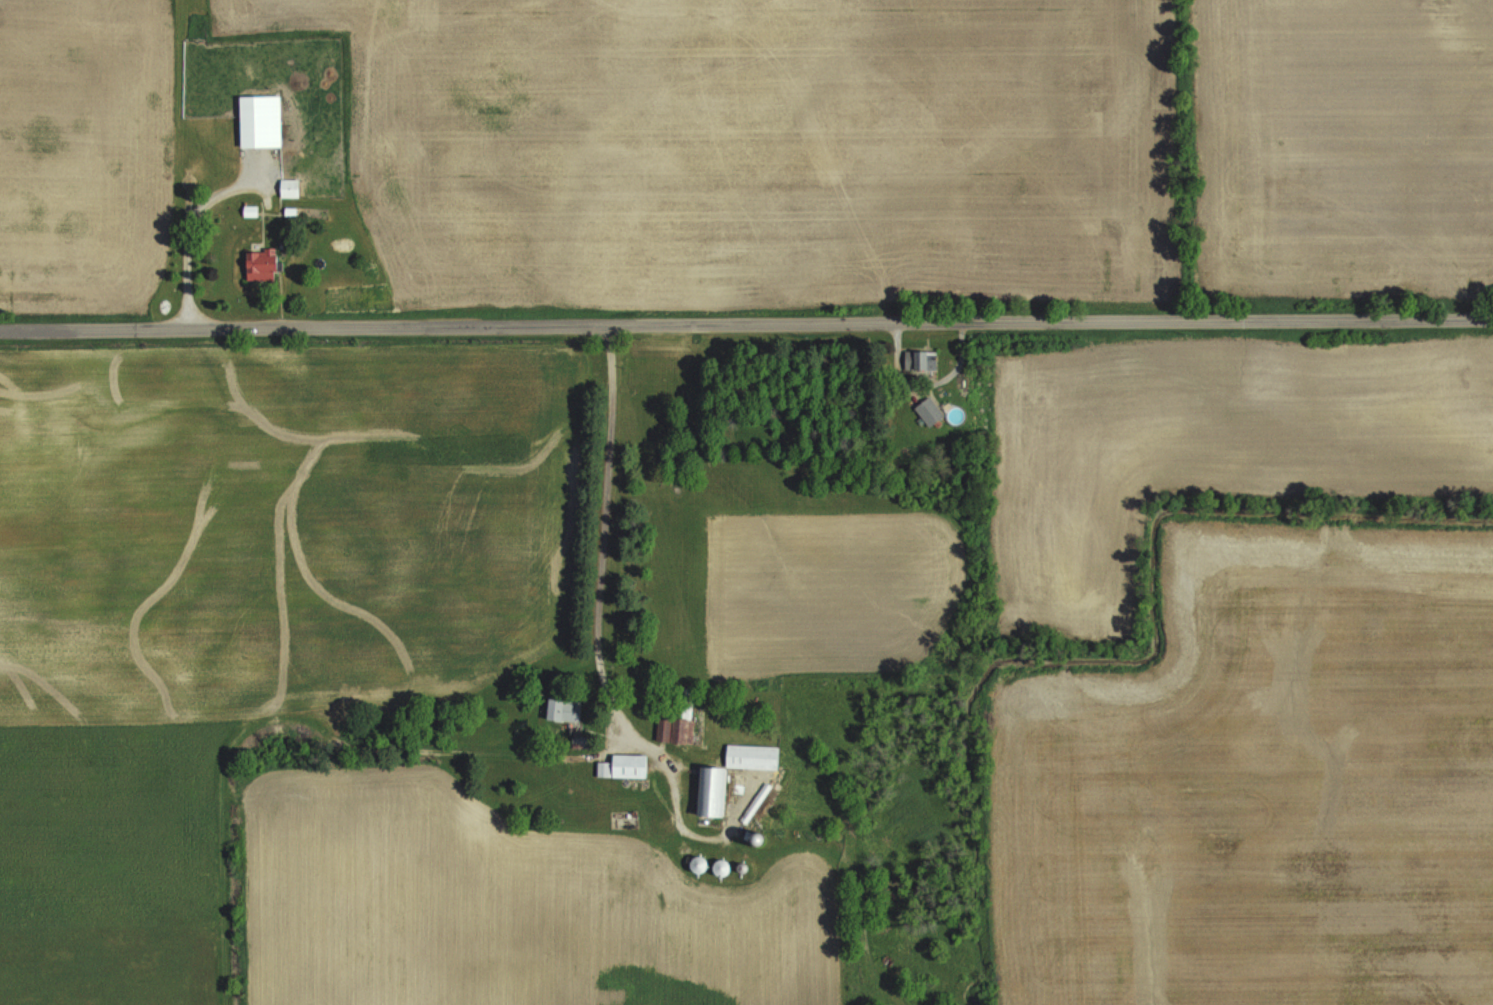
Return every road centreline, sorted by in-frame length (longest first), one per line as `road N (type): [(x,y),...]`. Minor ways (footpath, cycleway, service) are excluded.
road 1 (residential): [(0,331),(1492,313)]

